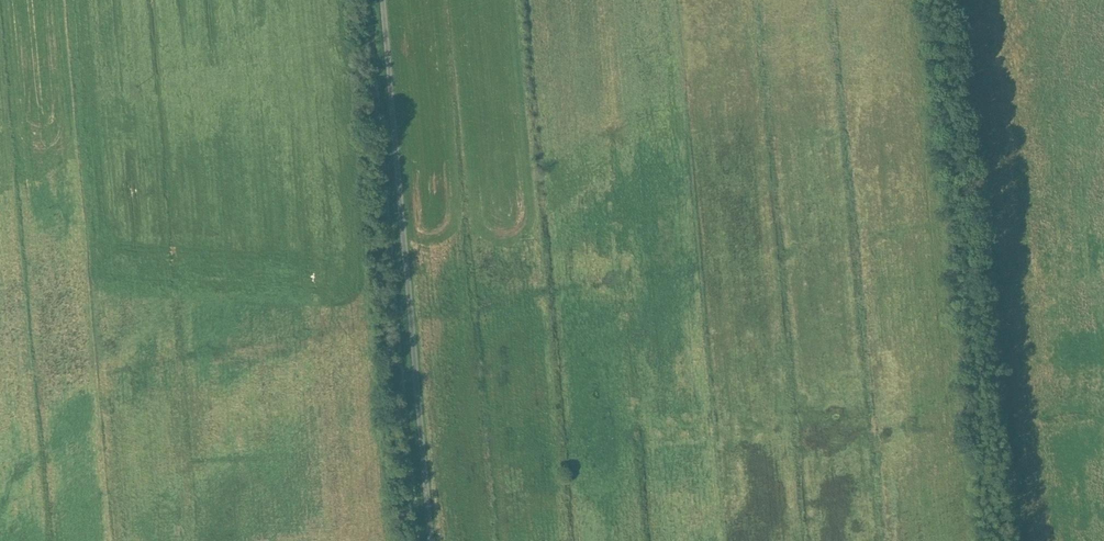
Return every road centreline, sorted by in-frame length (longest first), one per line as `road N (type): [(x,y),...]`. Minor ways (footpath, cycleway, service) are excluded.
road 1 (track): [(431,540),(383,0)]

